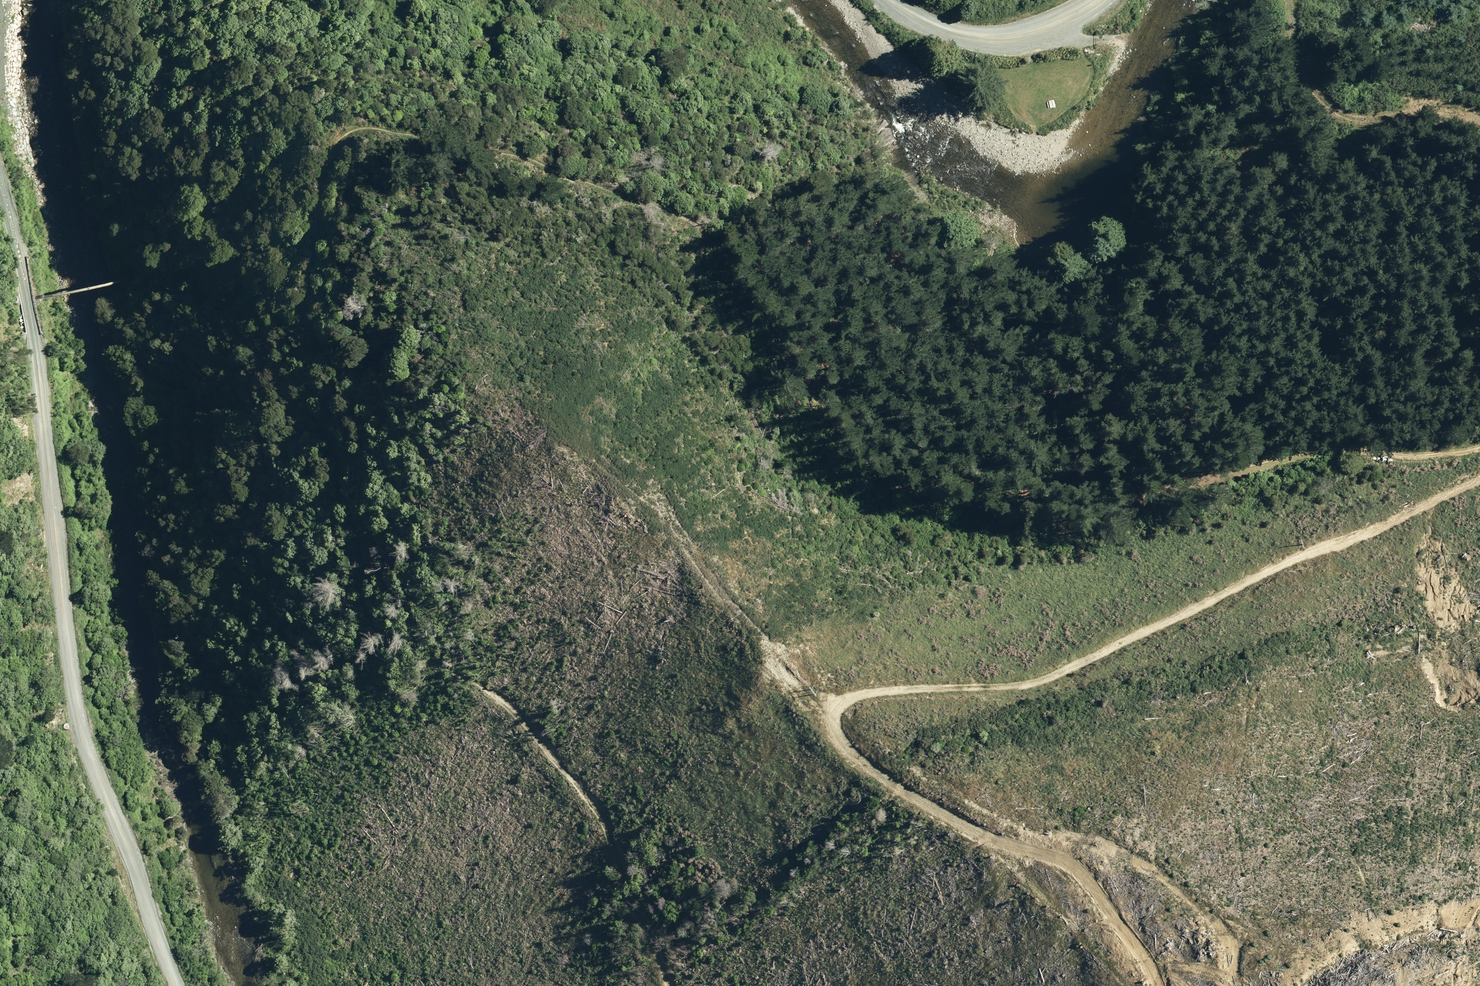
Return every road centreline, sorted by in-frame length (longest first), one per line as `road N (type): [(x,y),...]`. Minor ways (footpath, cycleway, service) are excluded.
road 1 (track): [(1479,454),(1302,461),(1223,473),(1076,514),(1021,518),(892,466),(844,412),(753,281),(686,234),(456,147),(368,137),(328,149),(307,188),(301,316),(317,358),(320,476),(371,645),(465,723),(563,832),(632,985)]
road 2 (track): [(1165,985),(1128,864),(1071,846),(1004,858),(866,763),(840,729),(841,705),(870,693),(1031,680),(1479,464)]
road 3 (unclassified): [(0,182),(32,332),(77,707),(178,985)]
road 4 (track): [(1479,114),(1426,105),(1372,119),(1338,112),(1299,68),(1291,0)]
road 5 (unclassified): [(1095,0),(1053,27),(989,39),(922,21),(890,0)]
road 6 (track): [(1219,0),(1129,38),(1078,39),(1053,27)]

